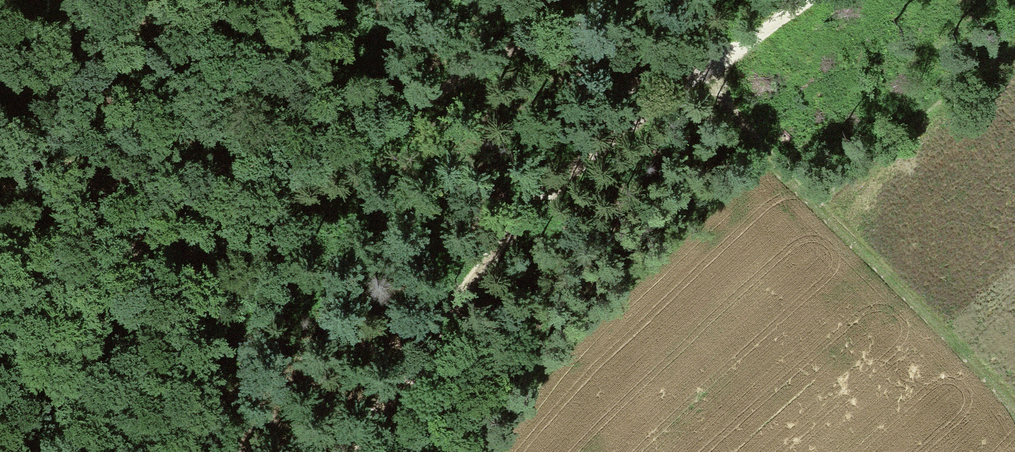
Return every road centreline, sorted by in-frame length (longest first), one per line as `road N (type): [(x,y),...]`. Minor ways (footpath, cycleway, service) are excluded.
road 1 (track): [(602,34),(569,26),(539,30),(197,223),(0,284)]
road 2 (track): [(707,65),(536,202),(350,451)]
road 3 (track): [(707,65),(810,196),(1014,410)]
road 4 (track): [(707,65),(602,34),(630,75),(626,124)]
road 5 (track): [(809,0),(707,65)]

